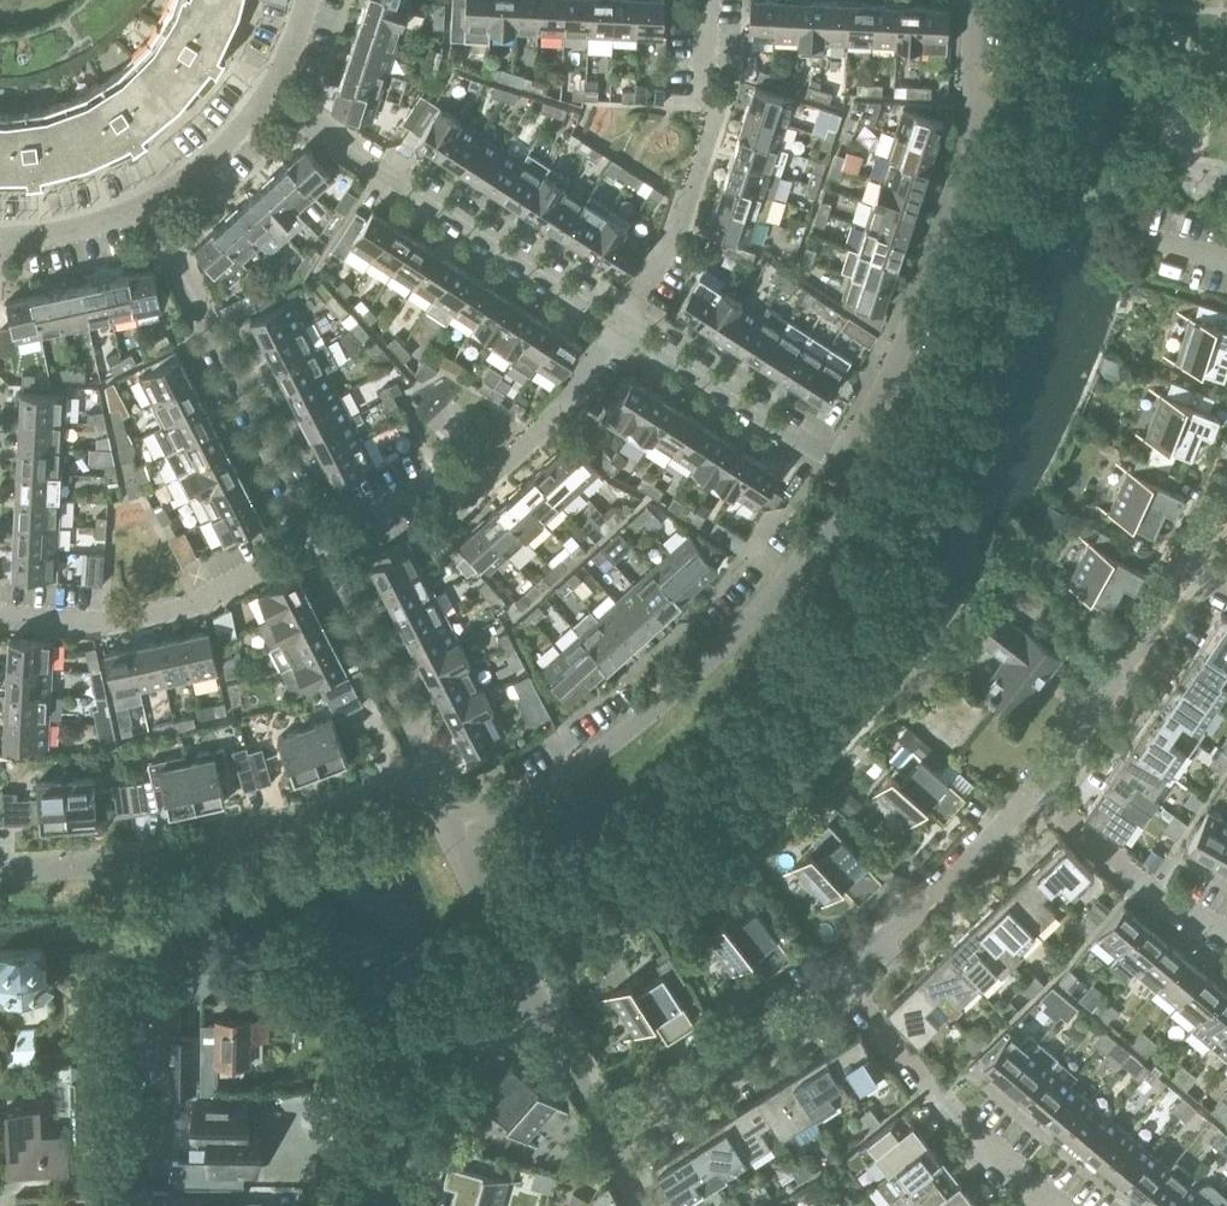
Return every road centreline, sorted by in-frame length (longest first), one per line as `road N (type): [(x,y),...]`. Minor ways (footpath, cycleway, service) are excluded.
road 1 (residential): [(603,1127),(727,1057),(841,976),(954,879),(1093,714),(1184,570),(1226,477)]
road 2 (residential): [(452,839),(590,758),(727,643),(848,501),(842,461)]
road 3 (residential): [(842,461),(915,320),(963,184),(978,112),(969,80),(974,0)]
road 4 (residential): [(0,869),(176,858),(291,829),(430,778)]
road 5 (residential): [(621,322),(266,89)]
road 6 (residential): [(621,322),(560,415),(470,494),(427,485),(319,539)]
road 7 (residential): [(319,539),(145,203)]
road 8 (residential): [(707,0),(702,76),(715,104),(714,124),(672,243),(621,322)]
road 9 (residential): [(319,539),(199,602),(114,621),(0,618)]
road 10 (residential): [(430,778),(431,761),(319,539)]
road 11 (residential): [(387,1205),(419,1099),(481,1025),(527,991)]
road 12 (residential): [(842,461),(621,322)]
road 13 (residential): [(527,991),(452,839)]
road 14 (residential): [(145,203),(210,157),(266,89)]
road 15 (residential): [(603,1127),(527,991)]
road 16 (residential): [(0,238),(96,222),(145,203)]

